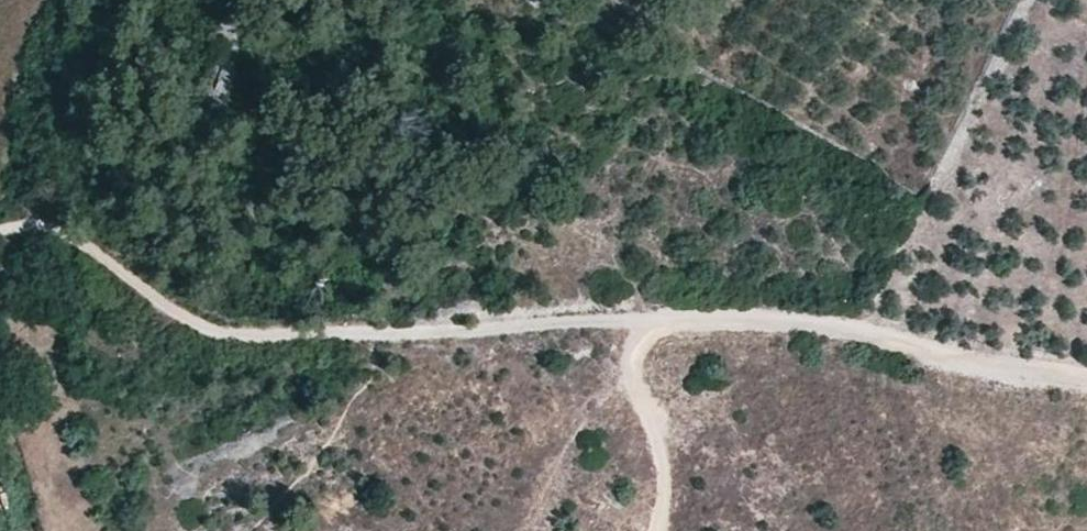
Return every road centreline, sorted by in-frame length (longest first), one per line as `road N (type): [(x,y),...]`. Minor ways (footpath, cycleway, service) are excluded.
road 1 (track): [(373,334),(661,322),(865,333),(1086,388)]
road 2 (track): [(0,231),(44,226),(68,233),(205,328),(261,336),(373,334)]
road 3 (track): [(661,322),(636,349),(636,379),(659,439),(663,486),(654,530)]

